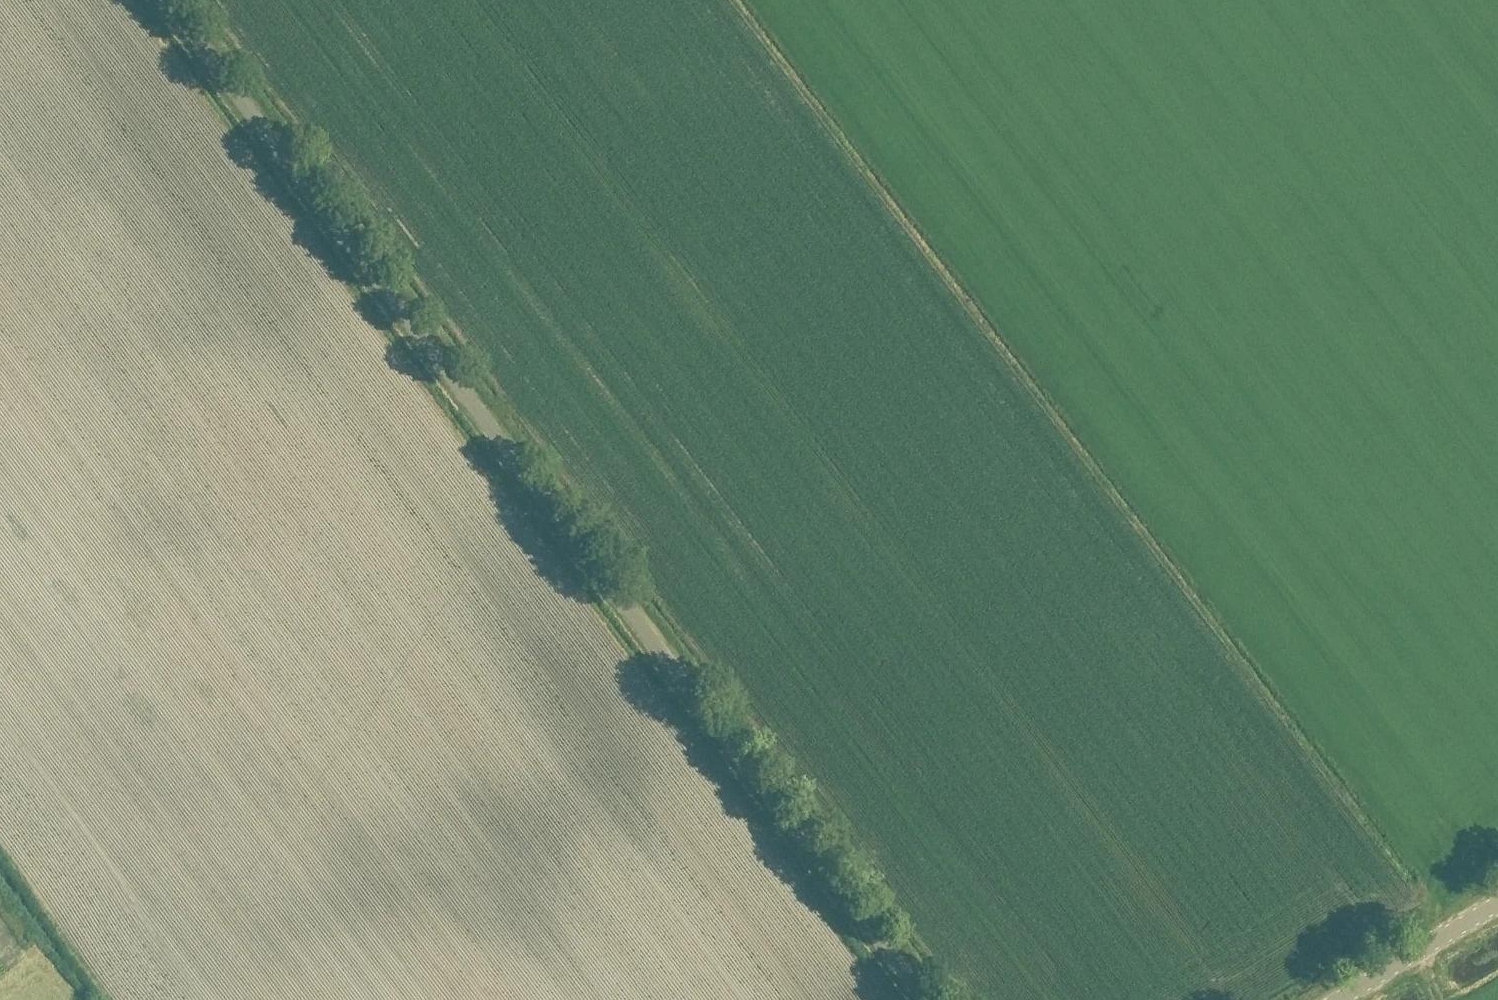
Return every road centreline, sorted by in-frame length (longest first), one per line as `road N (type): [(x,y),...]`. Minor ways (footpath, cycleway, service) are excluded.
road 1 (unclassified): [(919,999),(171,0)]
road 2 (unclassified): [(1340,999),(1497,905)]

